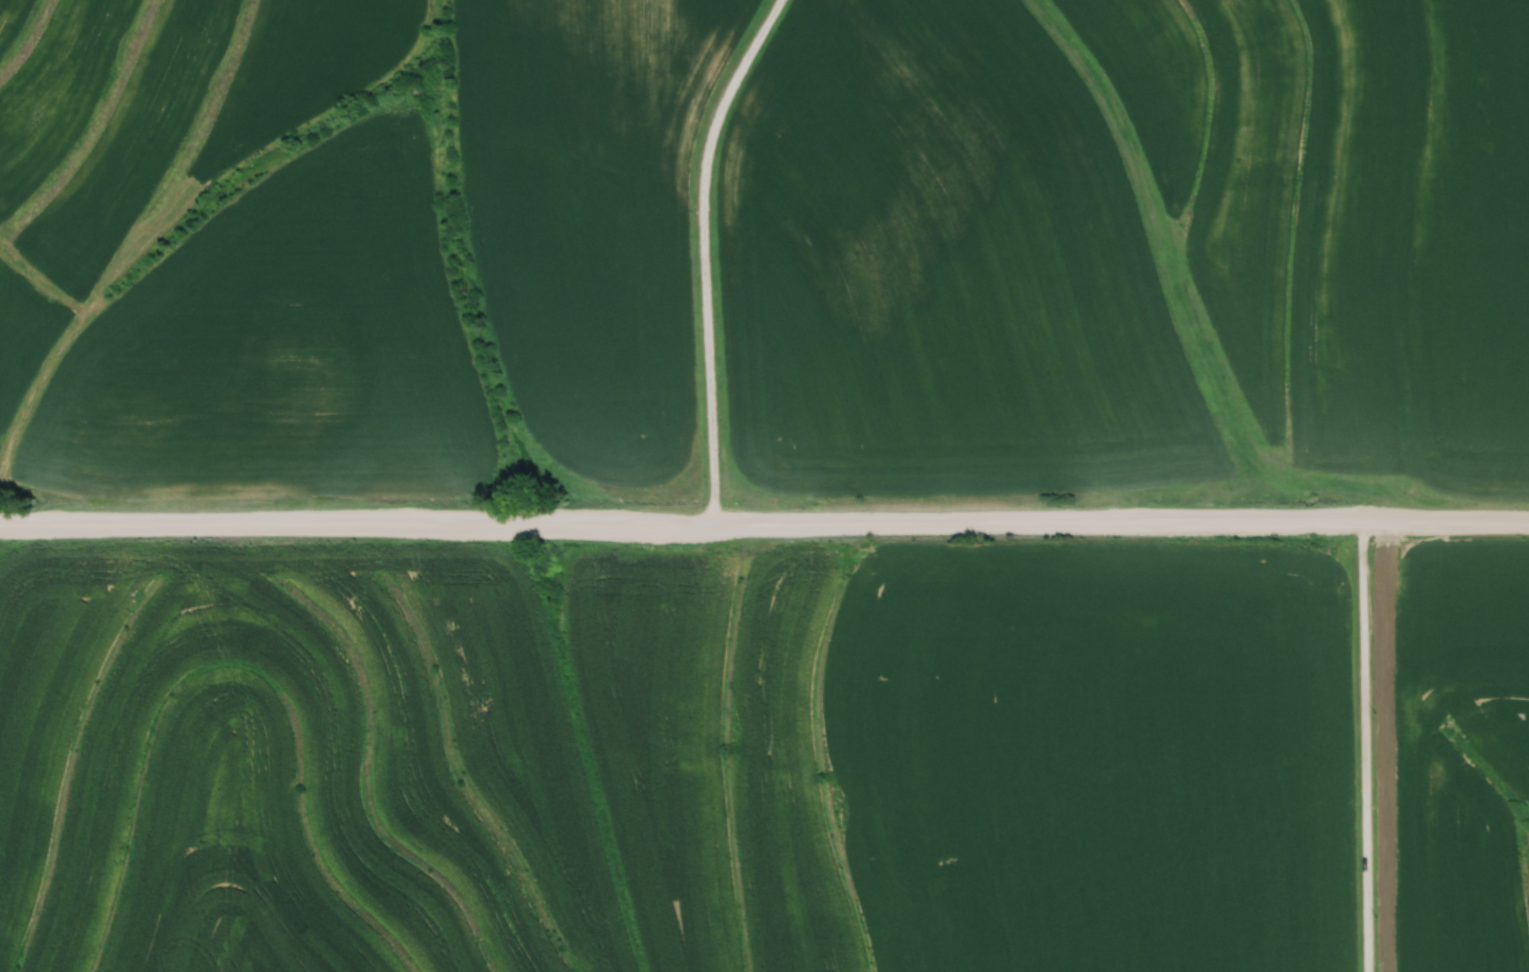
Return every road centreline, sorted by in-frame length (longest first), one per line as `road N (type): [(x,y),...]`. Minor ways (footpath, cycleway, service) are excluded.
road 1 (tertiary): [(1528,520),(0,525)]

